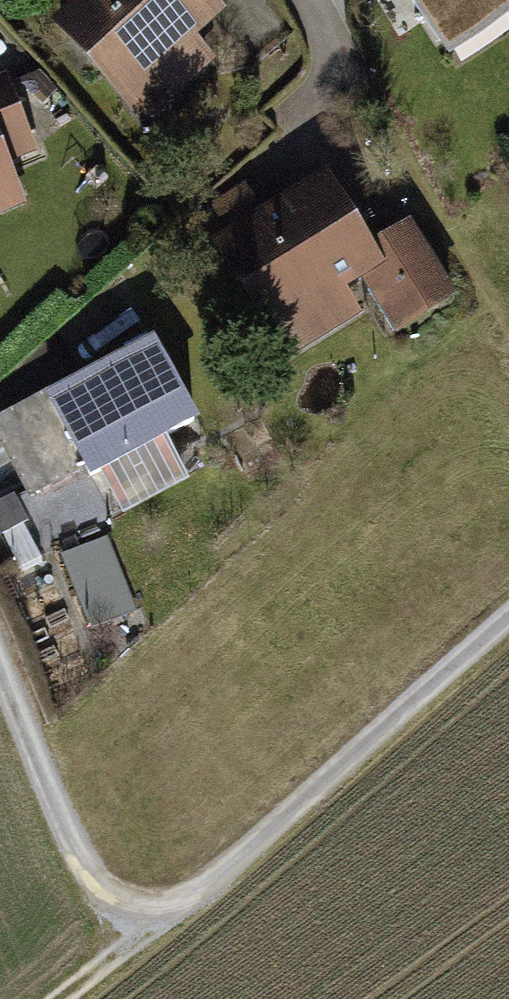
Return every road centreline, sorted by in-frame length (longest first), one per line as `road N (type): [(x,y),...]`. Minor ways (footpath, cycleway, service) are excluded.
road 1 (residential): [(0,671),(77,861),(150,906),(226,873),(508,619)]
road 2 (track): [(150,906),(118,950),(54,998)]

